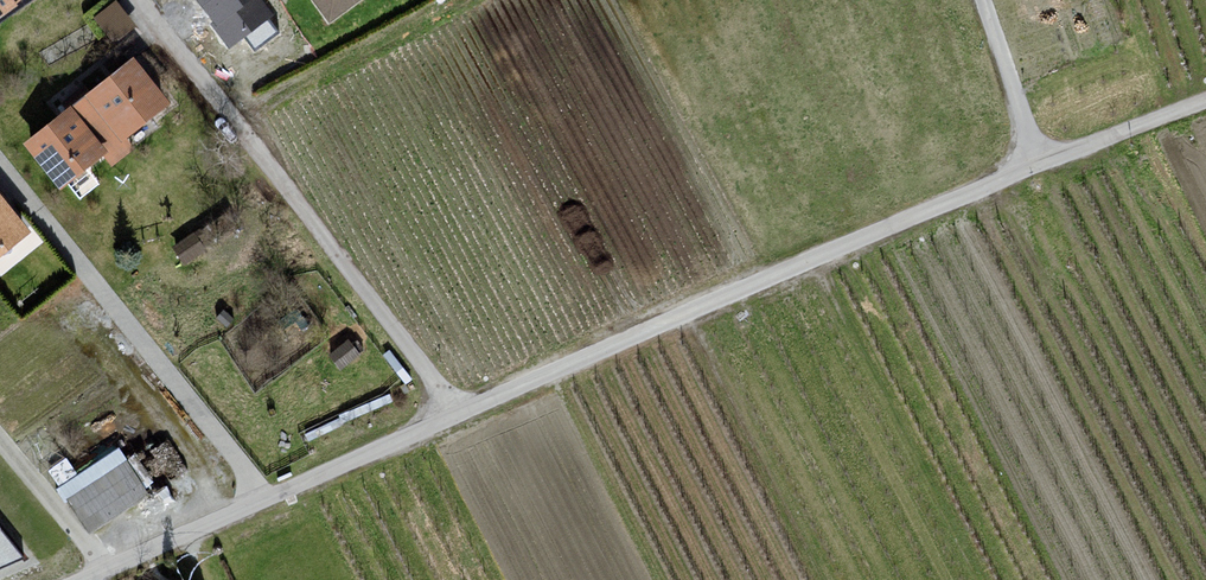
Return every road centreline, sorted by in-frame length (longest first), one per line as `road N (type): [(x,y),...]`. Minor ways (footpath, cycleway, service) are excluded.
road 1 (residential): [(453,412),(1031,164)]
road 2 (residential): [(135,0),(453,412)]
road 3 (residential): [(89,579),(453,412)]
road 4 (unclassified): [(1031,164),(1205,100)]
road 5 (residential): [(974,0),(1031,164)]

